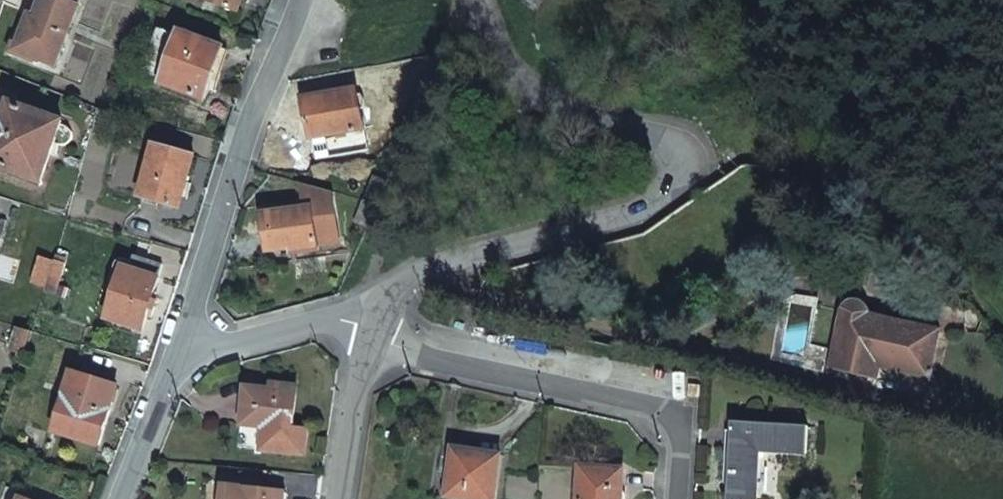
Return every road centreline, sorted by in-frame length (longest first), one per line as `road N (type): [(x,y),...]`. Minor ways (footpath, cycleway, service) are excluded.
road 1 (residential): [(375,331),(397,292),(418,275),(636,218),(668,200),(697,166),(691,147),(677,139),(536,89),(492,48),(474,0)]
road 2 (residential): [(678,498),(680,428),(662,408),(418,357),(375,331)]
road 3 (residential): [(301,0),(249,126),(182,354)]
road 4 (residential): [(375,331),(339,320),(182,354)]
road 5 (residential): [(342,498),(375,331)]
road 6 (residential): [(182,354),(120,498)]

